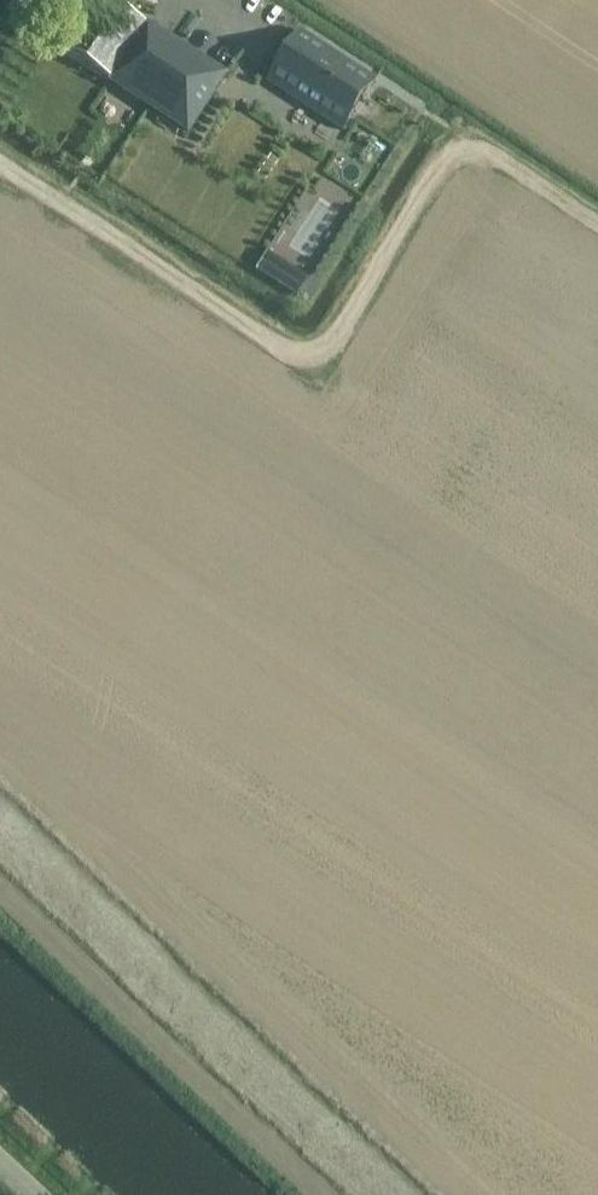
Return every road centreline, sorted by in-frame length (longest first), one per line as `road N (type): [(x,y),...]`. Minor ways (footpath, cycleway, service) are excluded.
road 1 (track): [(0,165),(296,356),(332,339),(429,182),(455,161),(500,165),(597,226)]

